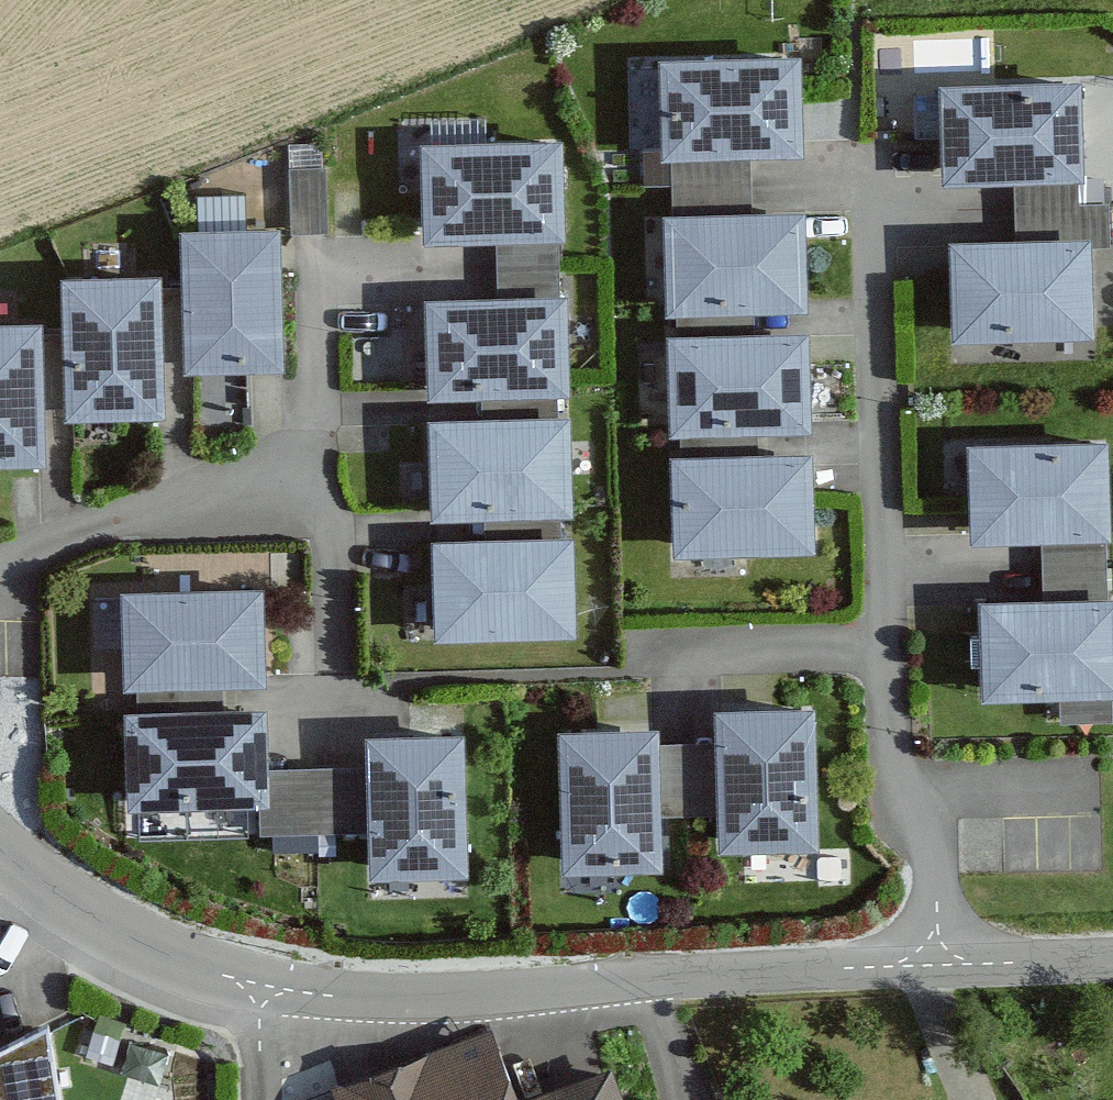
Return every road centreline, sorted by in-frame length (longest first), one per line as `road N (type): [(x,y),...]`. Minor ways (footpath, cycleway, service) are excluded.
road 1 (residential): [(80,904),(188,960),(339,987),(503,987),(907,952)]
road 2 (residential): [(892,637),(871,186)]
road 3 (residential): [(0,556),(113,513),(309,481)]
road 4 (residential): [(907,952),(892,637)]
road 5 (residential): [(892,637),(641,642)]
road 6 (residential): [(309,481),(324,248)]
road 7 (residential): [(309,481),(318,707)]
road 8 (residential): [(907,952),(1112,953)]

